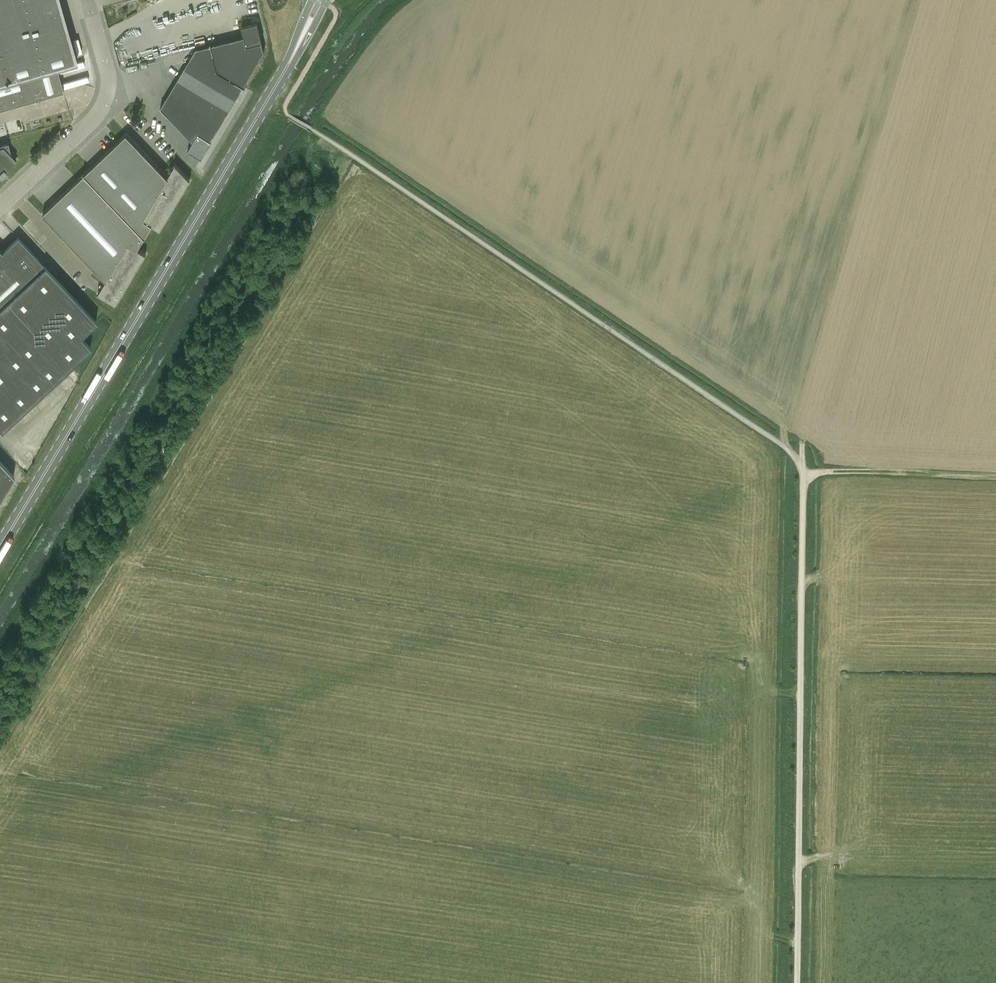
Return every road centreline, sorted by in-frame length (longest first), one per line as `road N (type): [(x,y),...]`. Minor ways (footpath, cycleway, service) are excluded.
road 1 (primary): [(291,60),(0,548)]
road 2 (unclassified): [(795,982),(803,473)]
road 3 (unclassified): [(0,206),(106,100),(107,61),(89,0)]
road 4 (track): [(995,477),(803,473)]

